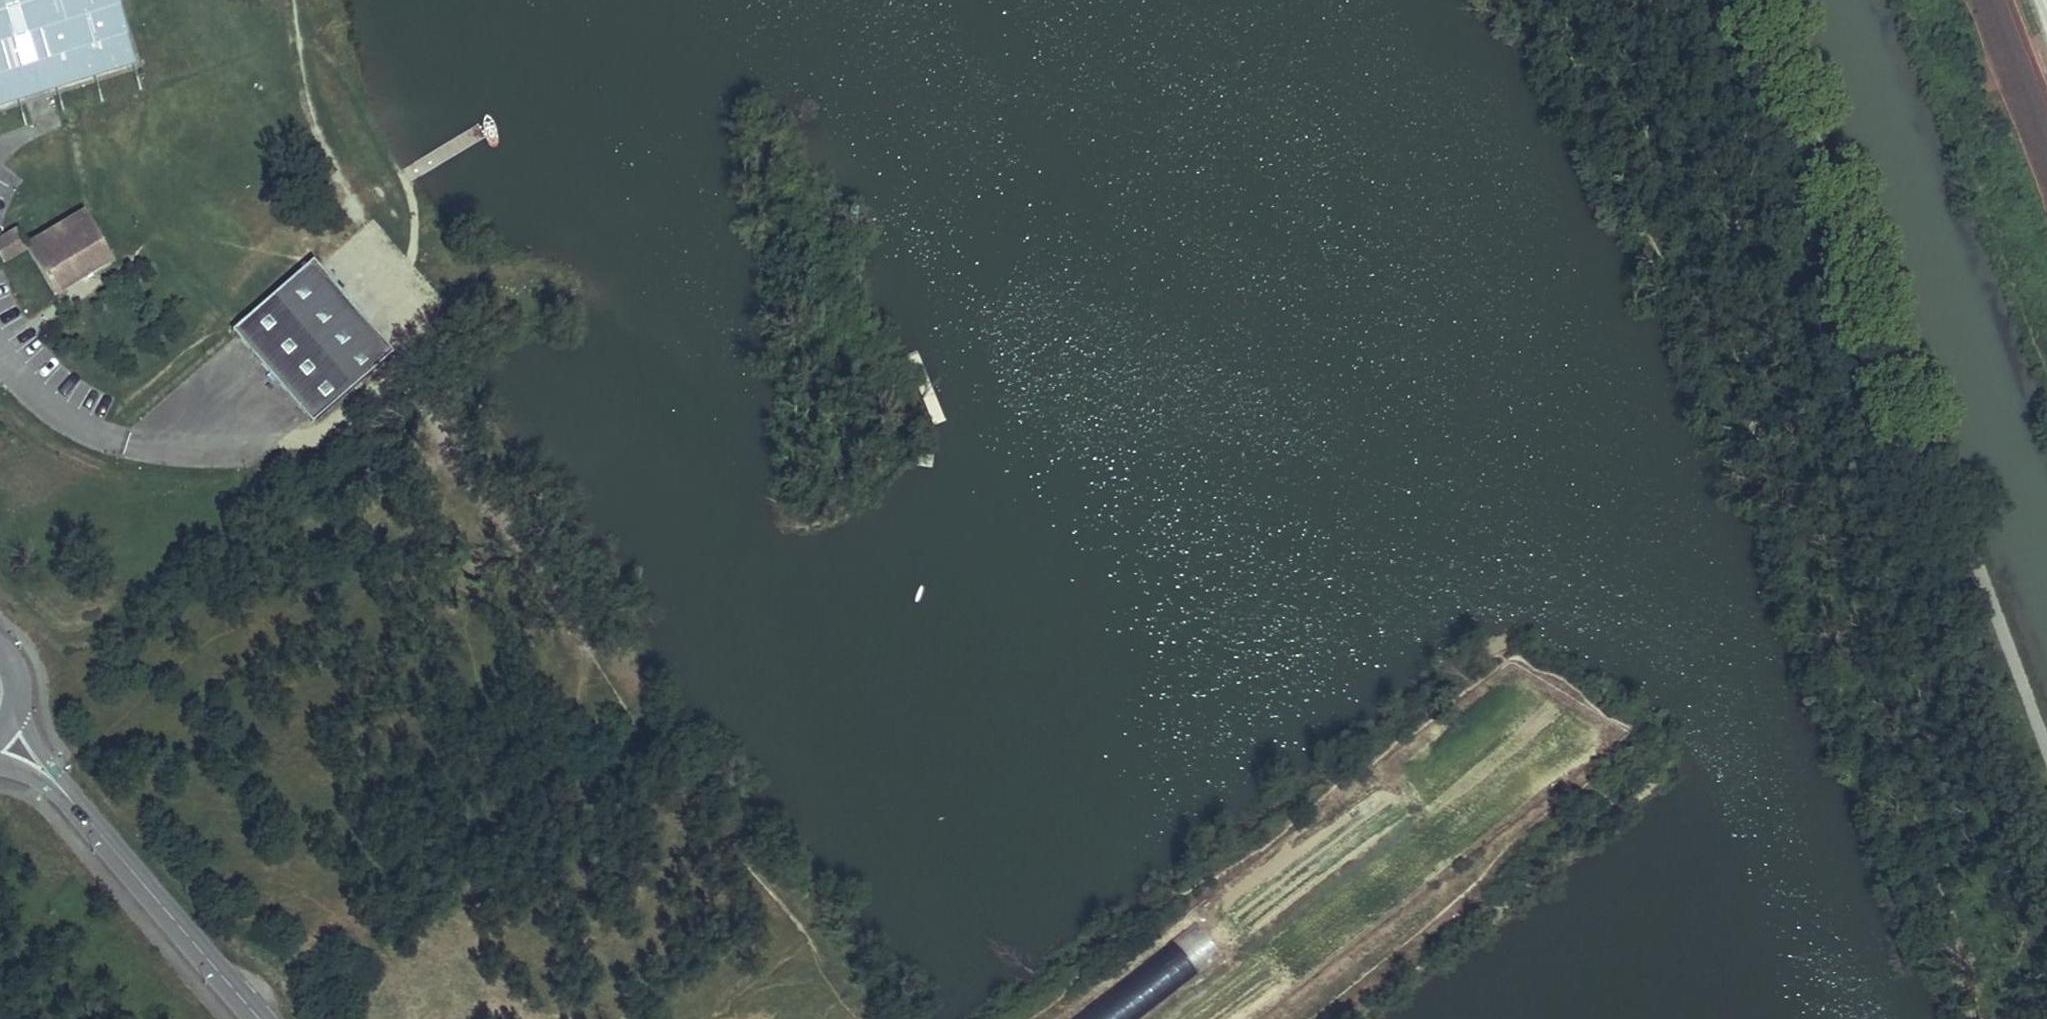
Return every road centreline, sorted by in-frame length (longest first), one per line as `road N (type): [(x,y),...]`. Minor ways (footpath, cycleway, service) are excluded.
road 1 (track): [(2046,347),(1915,0)]
road 2 (tertiary): [(259,1018),(51,778)]
road 3 (track): [(292,0),(304,91),(361,222)]

